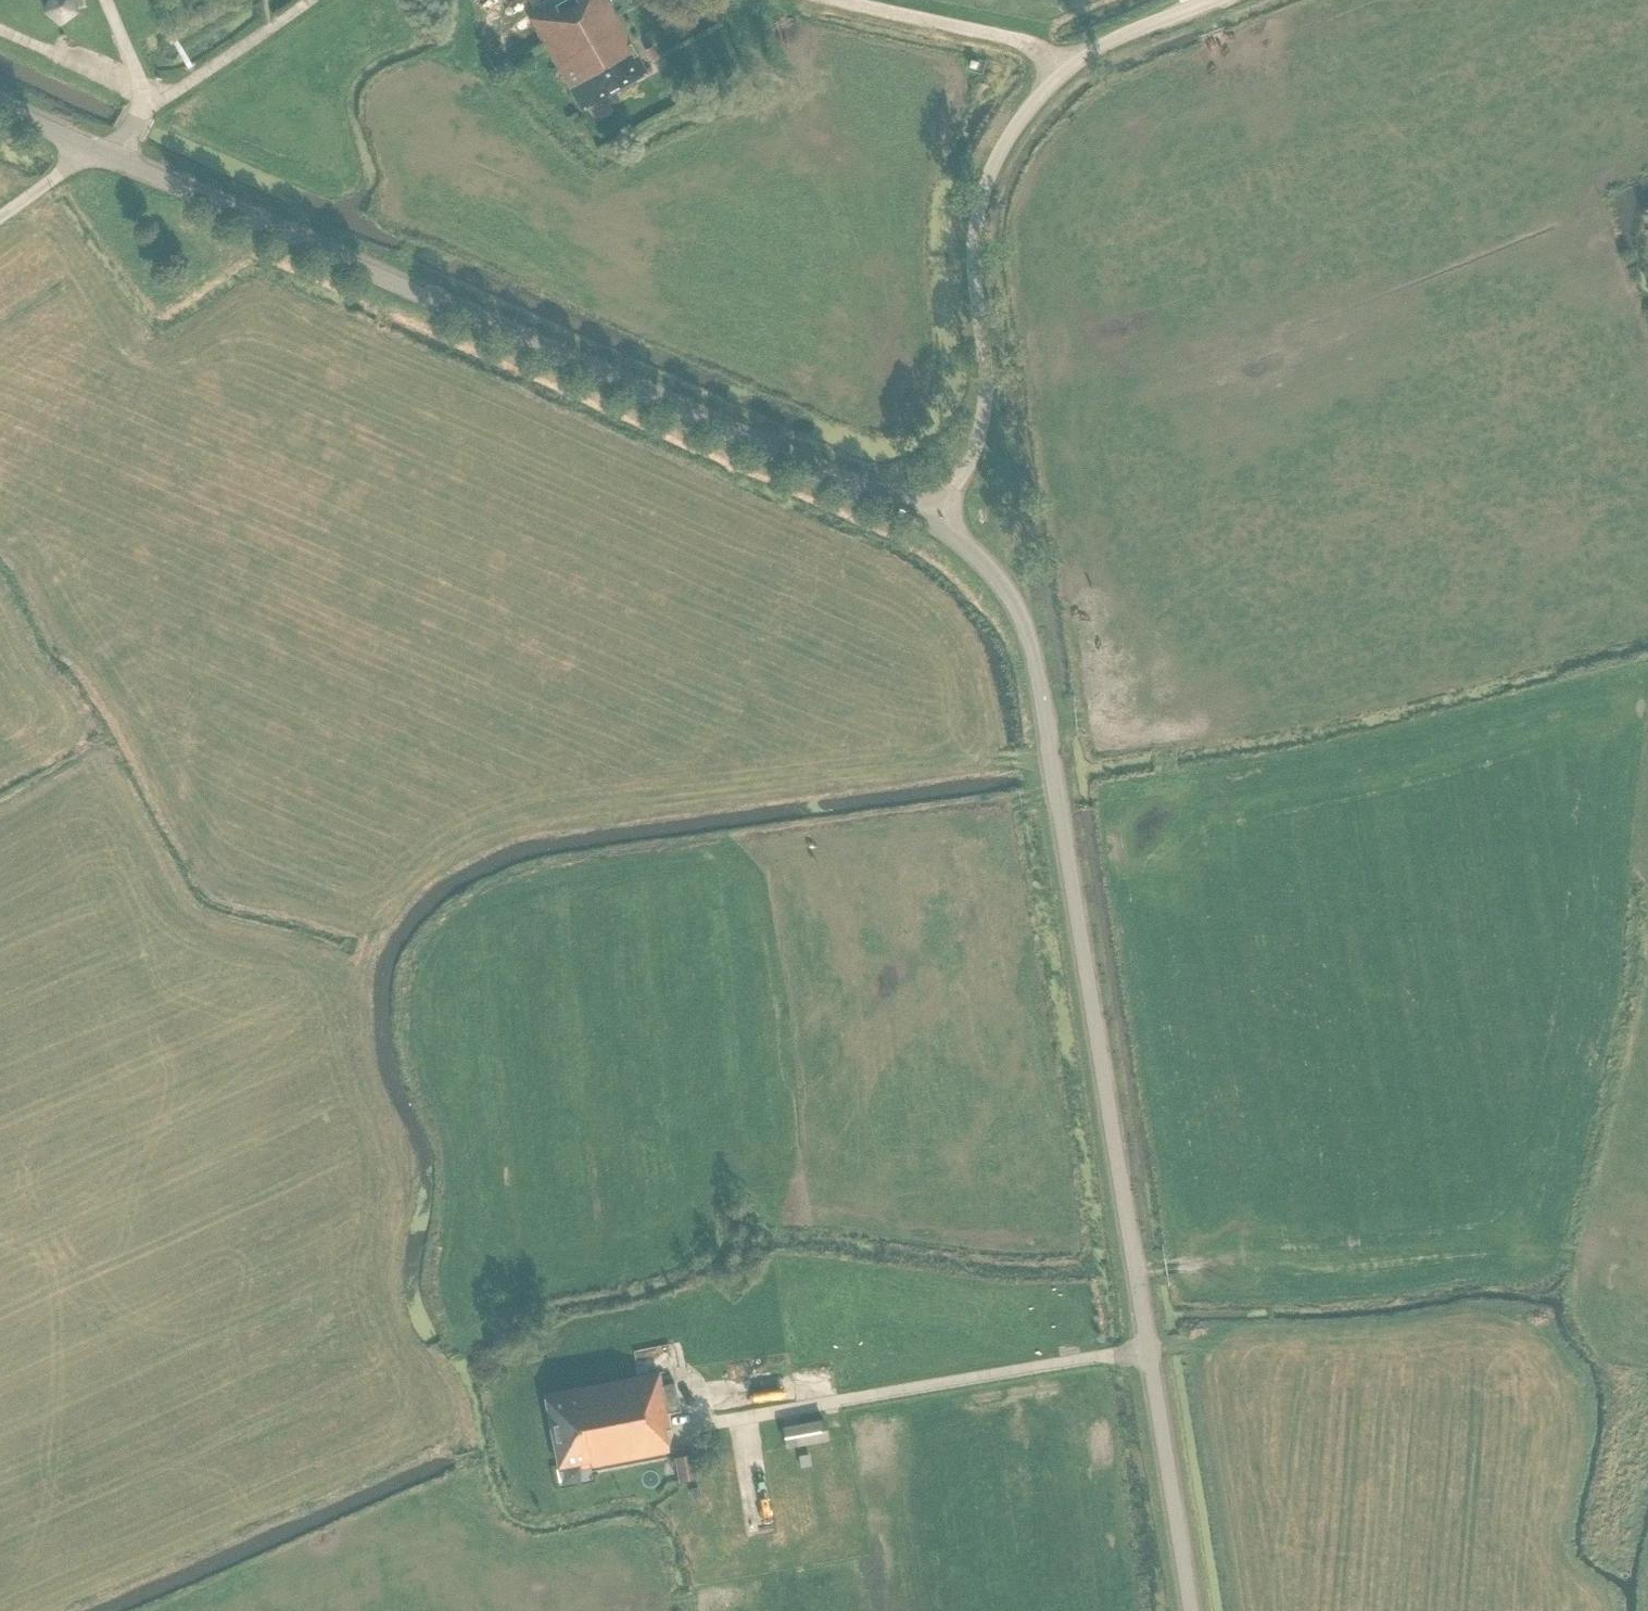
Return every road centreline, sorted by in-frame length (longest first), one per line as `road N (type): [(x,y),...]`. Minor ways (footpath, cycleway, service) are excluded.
road 1 (unclassified): [(1190,1610),(1039,698),(1020,625),(989,572),(935,524)]
road 2 (unclassified): [(935,524),(0,106)]
road 3 (unclassified): [(935,524),(971,453),(981,402),(973,226),(994,158),(1026,104),(1060,71),(1229,0)]

